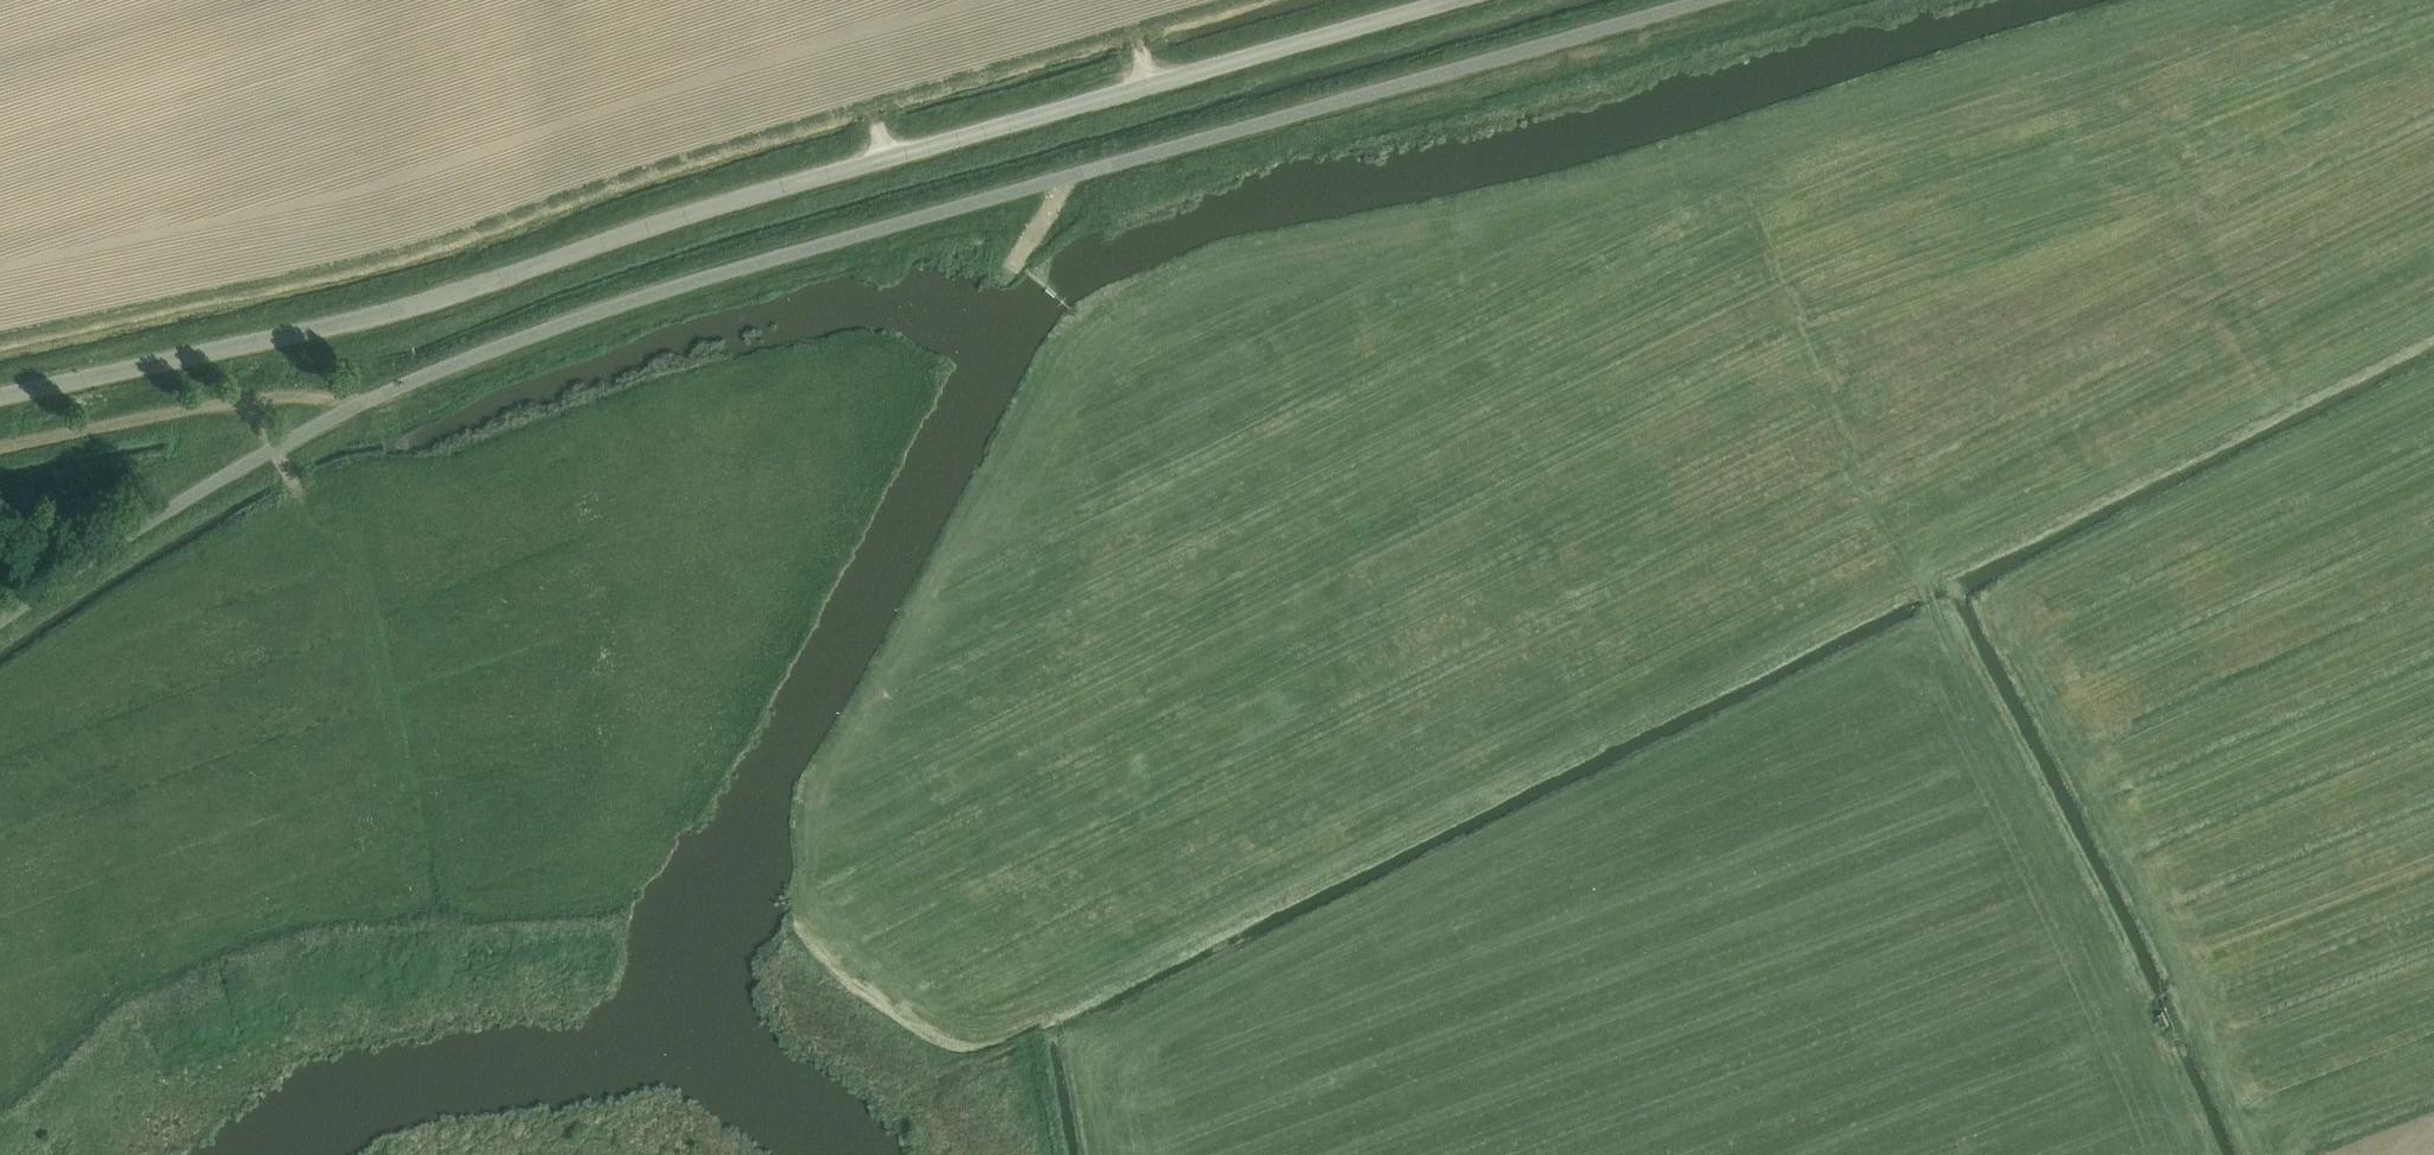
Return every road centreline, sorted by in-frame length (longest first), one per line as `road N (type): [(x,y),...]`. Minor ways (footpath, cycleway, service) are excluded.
road 1 (unclassified): [(0,398),(358,322),(749,197),(1455,0)]
road 2 (track): [(275,450),(247,404),(0,451)]

